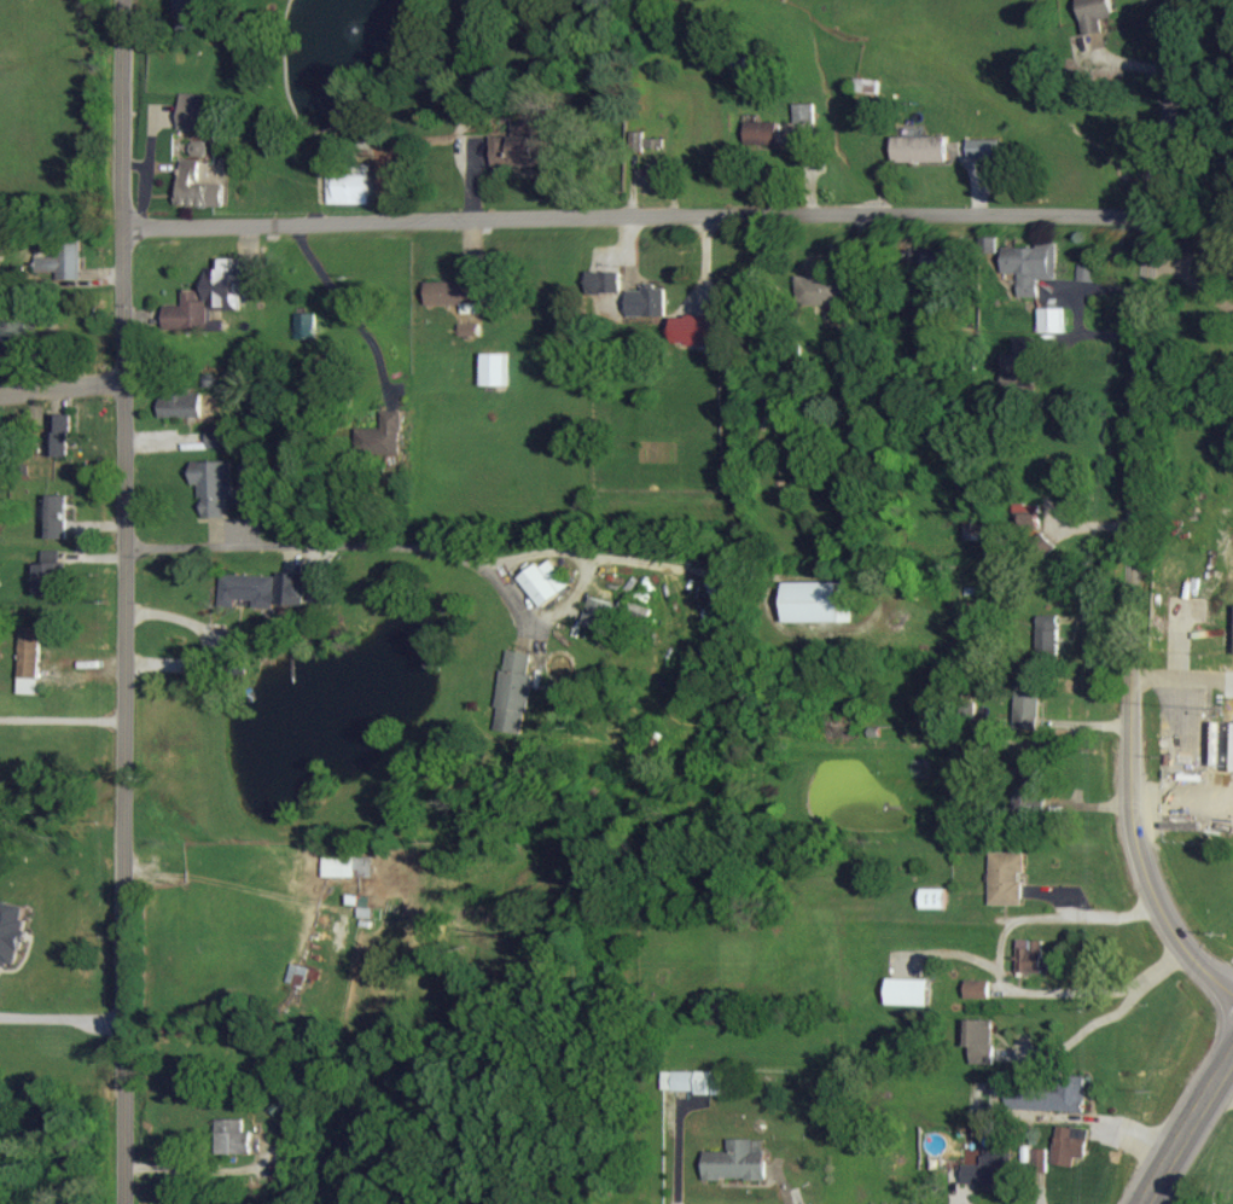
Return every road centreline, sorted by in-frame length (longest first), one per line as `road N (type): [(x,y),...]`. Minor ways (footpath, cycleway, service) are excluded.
road 1 (tertiary): [(1187,0),(1133,419),(1137,1203)]
road 2 (tertiary): [(123,0),(123,1203)]
road 3 (residential): [(122,228),(636,214),(1155,219)]
road 4 (primary): [(1150,1203),(1232,1077)]
road 5 (residential): [(124,380),(0,393)]

